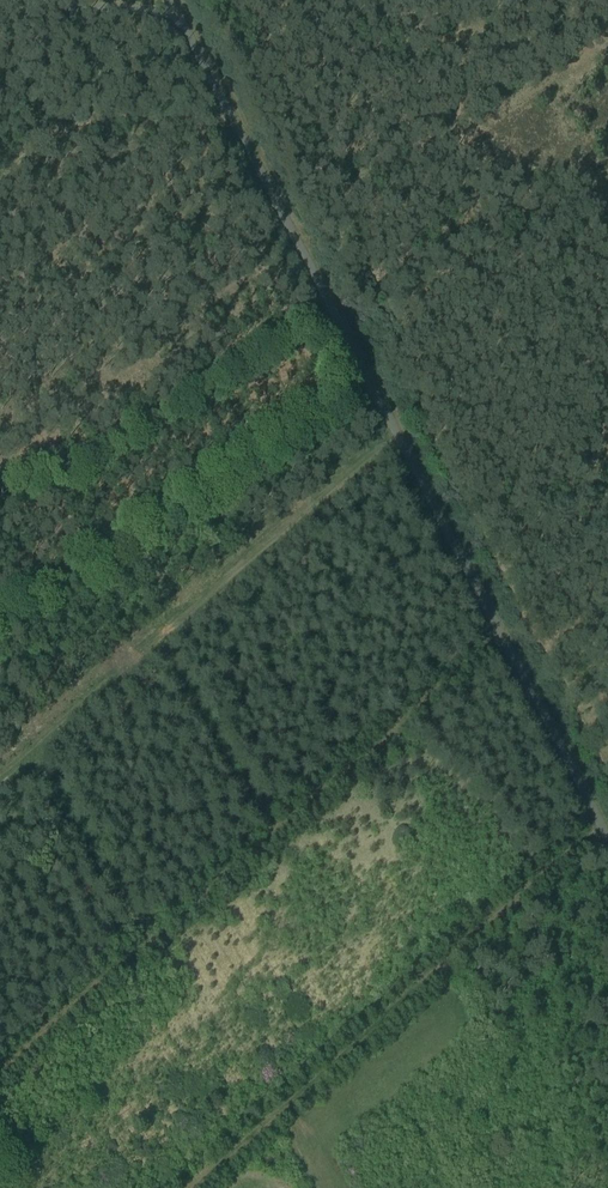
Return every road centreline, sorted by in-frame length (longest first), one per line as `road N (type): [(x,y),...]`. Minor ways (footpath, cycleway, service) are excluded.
road 1 (track): [(607,612),(546,646),(431,445),(421,416),(422,375),(327,203),(437,142),(481,69),(582,20),(592,0)]
road 2 (track): [(43,0),(172,9)]

